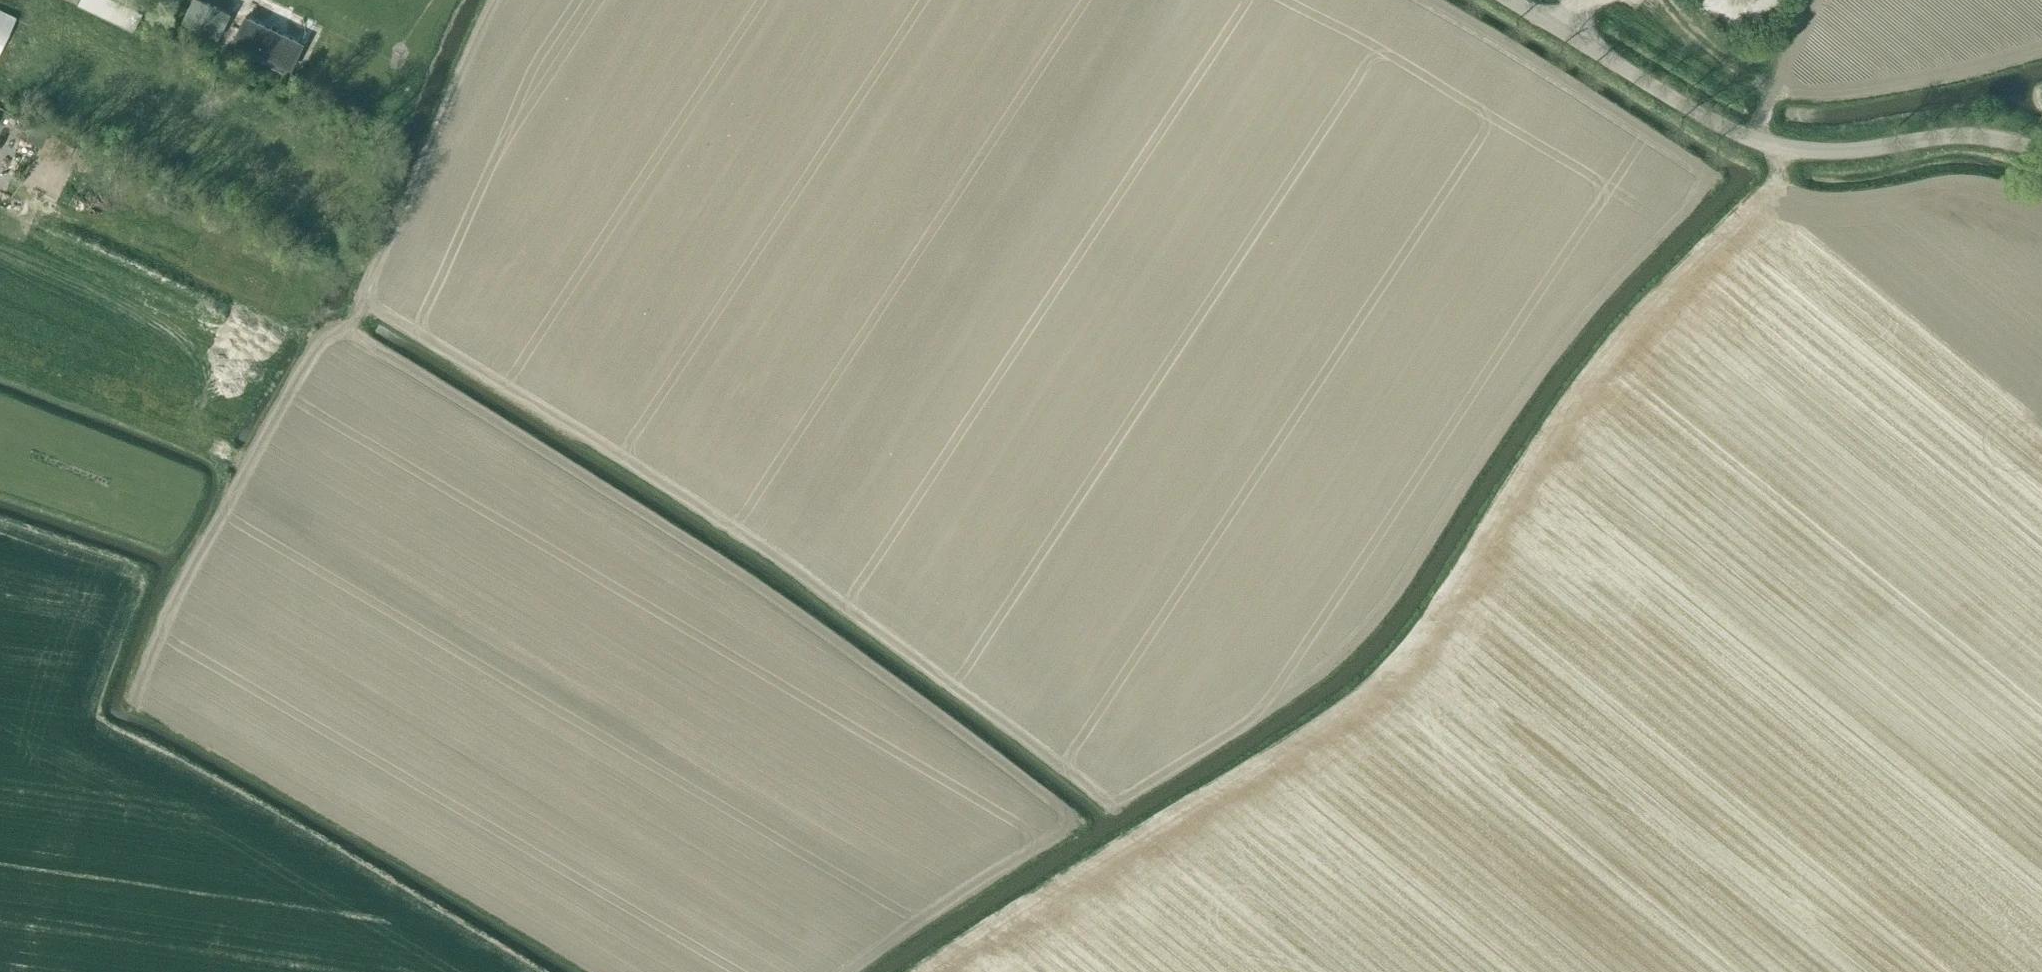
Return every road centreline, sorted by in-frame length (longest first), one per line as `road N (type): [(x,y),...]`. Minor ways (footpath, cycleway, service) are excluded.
road 1 (unclassified): [(2041,150),(1940,135),(1831,150),(1780,146),(1716,120),(1510,0)]

